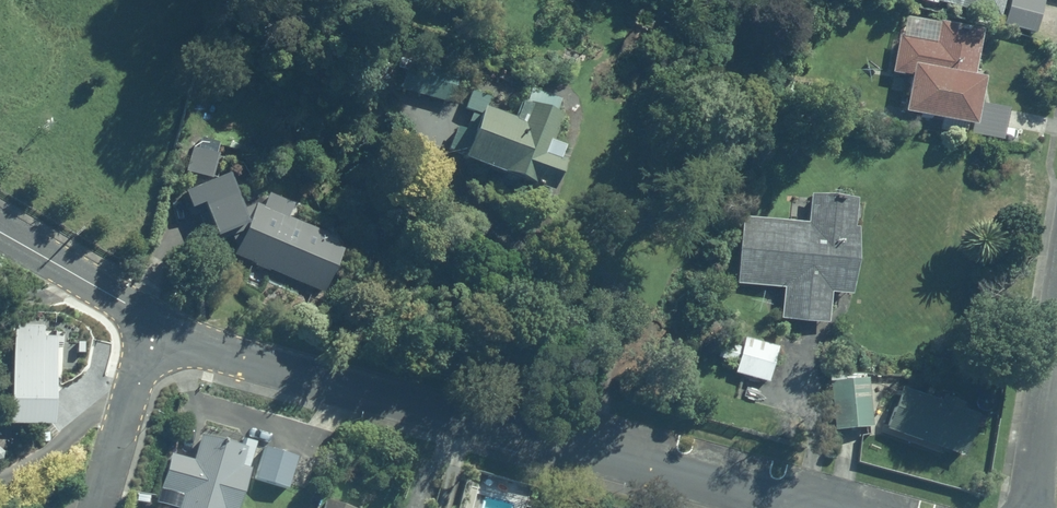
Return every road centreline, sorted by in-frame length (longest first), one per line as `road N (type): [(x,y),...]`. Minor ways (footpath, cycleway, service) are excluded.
road 1 (residential): [(153,319),(246,362),(782,507)]
road 2 (residential): [(97,507),(153,319)]
road 3 (residential): [(153,319),(0,232)]
road 4 (residential): [(1030,507),(1056,335)]

